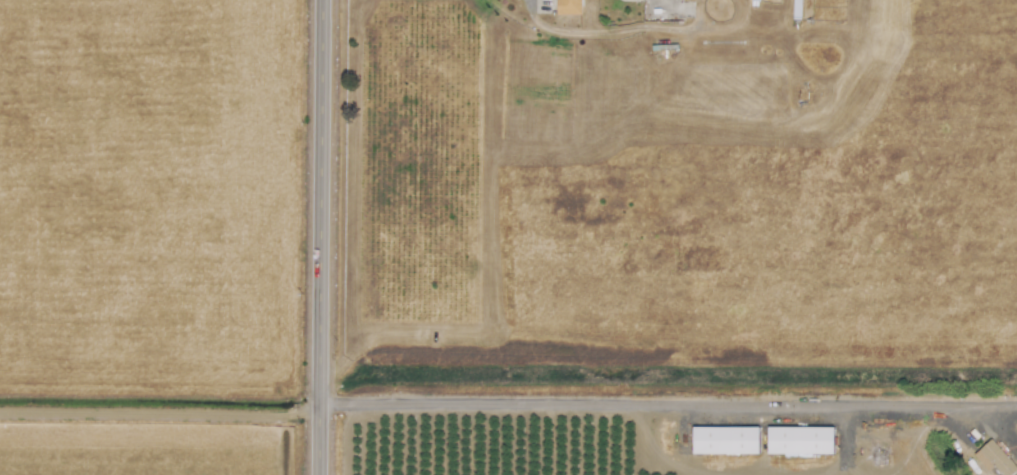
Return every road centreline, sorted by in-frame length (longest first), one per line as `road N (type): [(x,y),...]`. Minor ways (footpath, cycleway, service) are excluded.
road 1 (tertiary): [(316,474),(315,0)]
road 2 (track): [(0,418),(316,418)]

